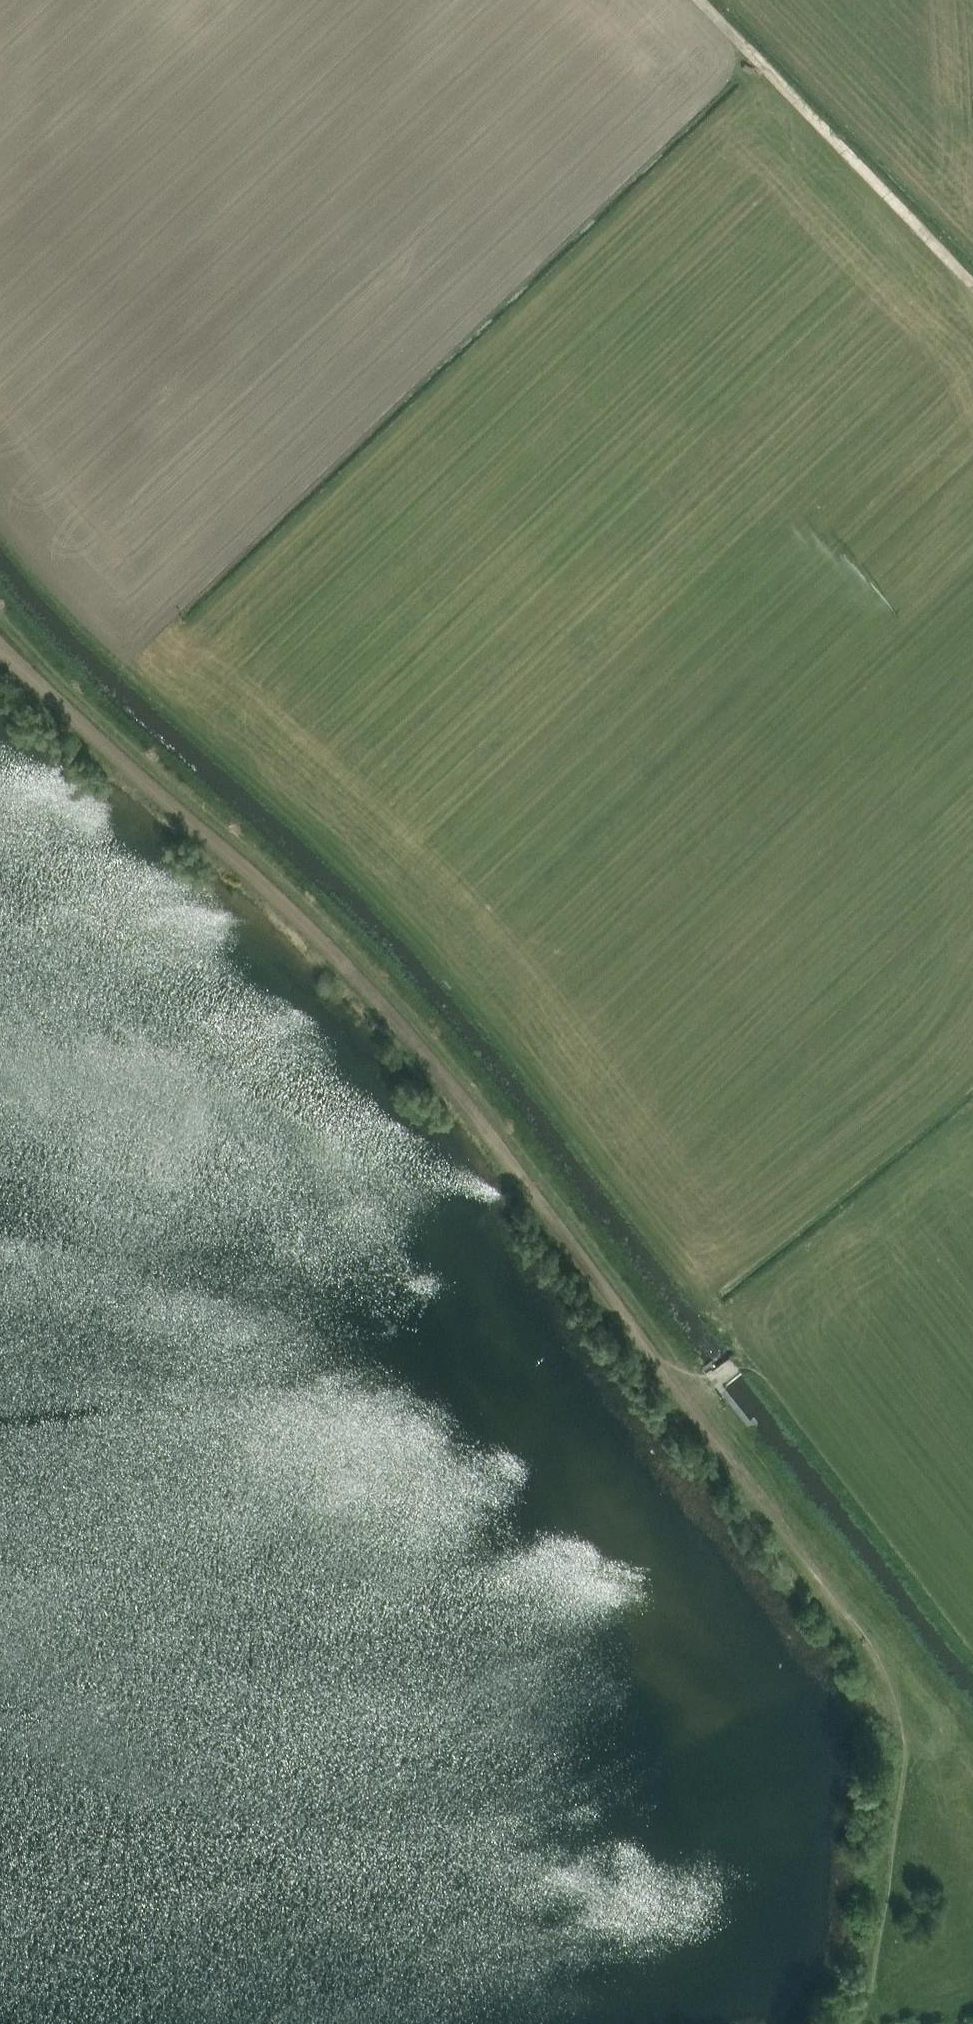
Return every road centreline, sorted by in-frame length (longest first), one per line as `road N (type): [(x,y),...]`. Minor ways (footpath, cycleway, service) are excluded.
road 1 (track): [(691,1399),(440,1064),(280,903),(0,655)]
road 2 (track): [(846,2023),(868,1977),(894,1819),(893,1722),(866,1644),(691,1399)]
road 3 (track): [(972,283),(703,0)]

